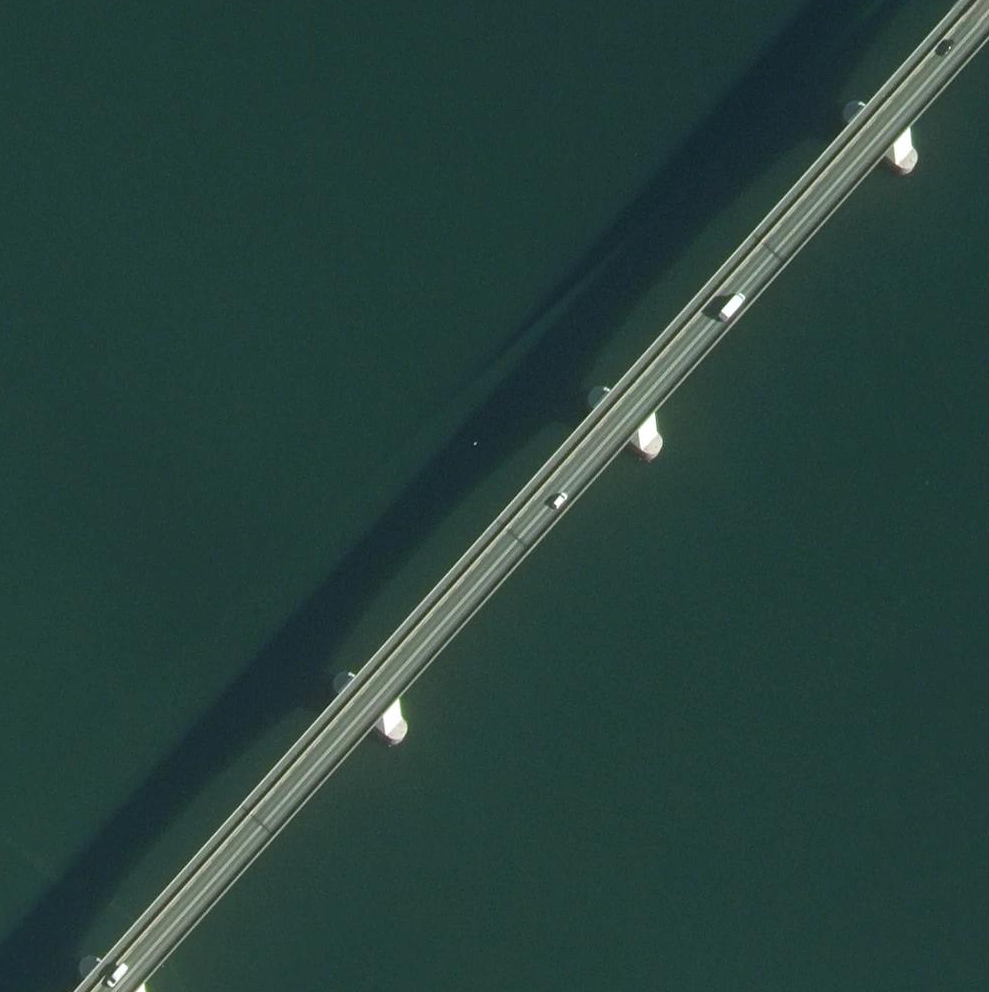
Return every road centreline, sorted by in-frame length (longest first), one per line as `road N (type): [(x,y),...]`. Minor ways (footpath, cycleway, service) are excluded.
road 1 (primary): [(100,991),(973,0)]

